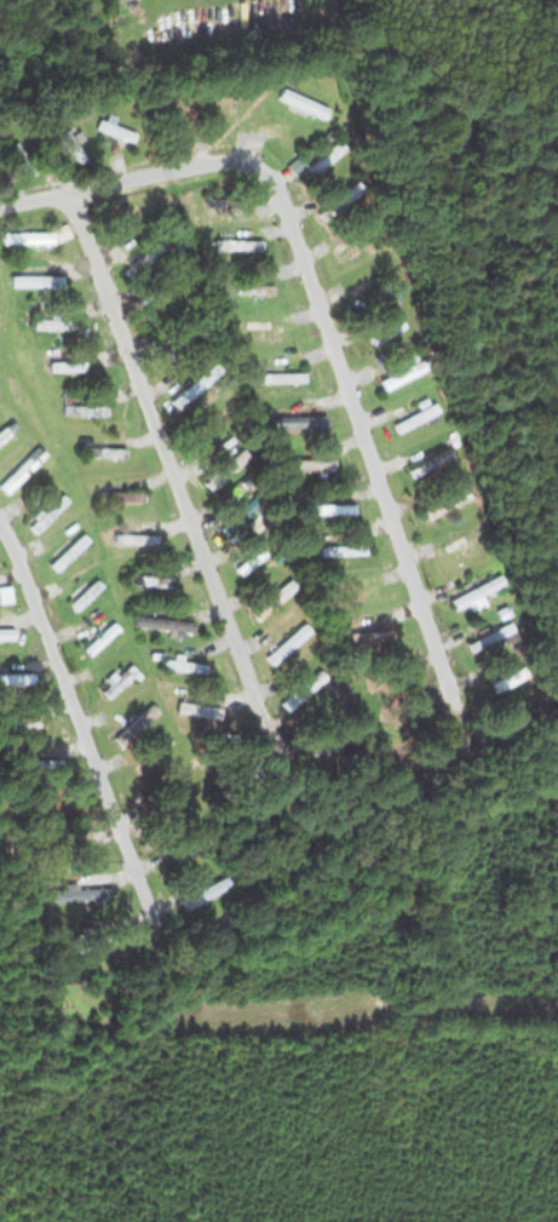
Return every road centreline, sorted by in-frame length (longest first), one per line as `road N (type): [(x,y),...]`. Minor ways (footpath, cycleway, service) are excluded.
road 1 (residential): [(0,206),(224,160),(268,171),(286,201),(448,676)]
road 2 (residential): [(69,191),(265,724)]
road 3 (residential): [(0,521),(154,919)]

